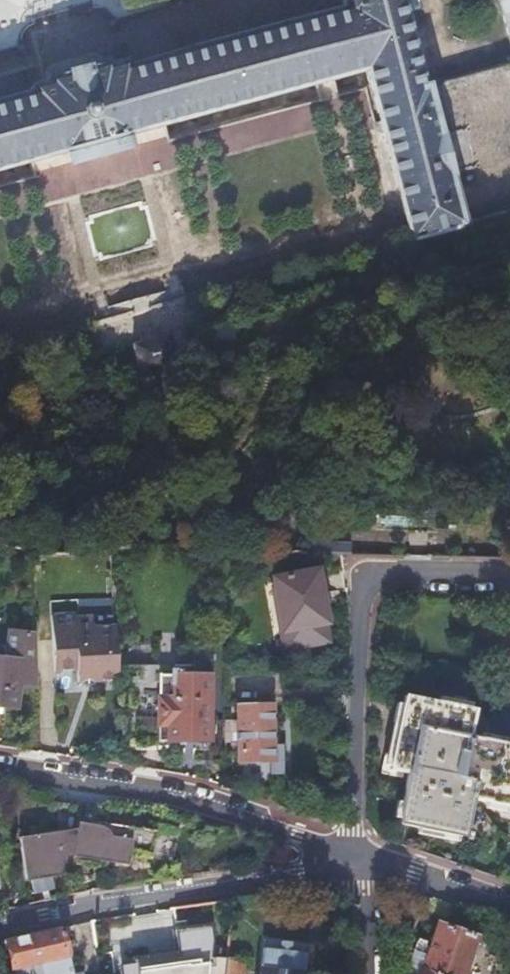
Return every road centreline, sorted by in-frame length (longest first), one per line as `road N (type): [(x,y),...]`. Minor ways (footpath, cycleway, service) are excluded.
road 1 (residential): [(509,575),(382,571),(368,577),(357,857)]
road 2 (residential): [(0,773),(202,809),(357,857)]
road 3 (unclassified): [(357,857),(292,878),(0,930)]
road 4 (residential): [(357,857),(509,908)]

